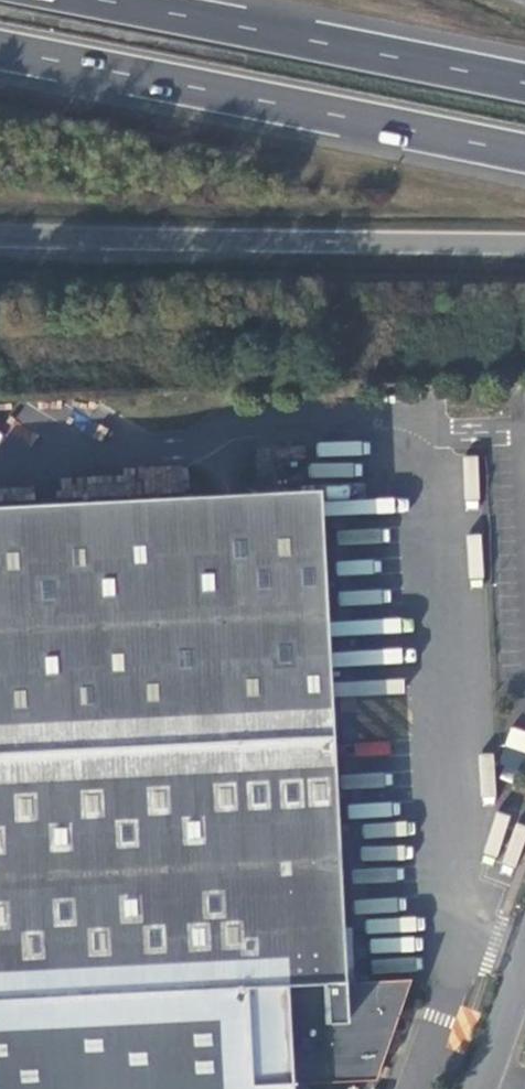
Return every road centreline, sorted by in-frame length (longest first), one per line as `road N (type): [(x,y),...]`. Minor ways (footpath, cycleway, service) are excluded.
road 1 (trunk): [(0,52),(524,157)]
road 2 (trunk): [(0,241),(524,247)]
road 3 (trunk): [(524,85),(85,0)]

